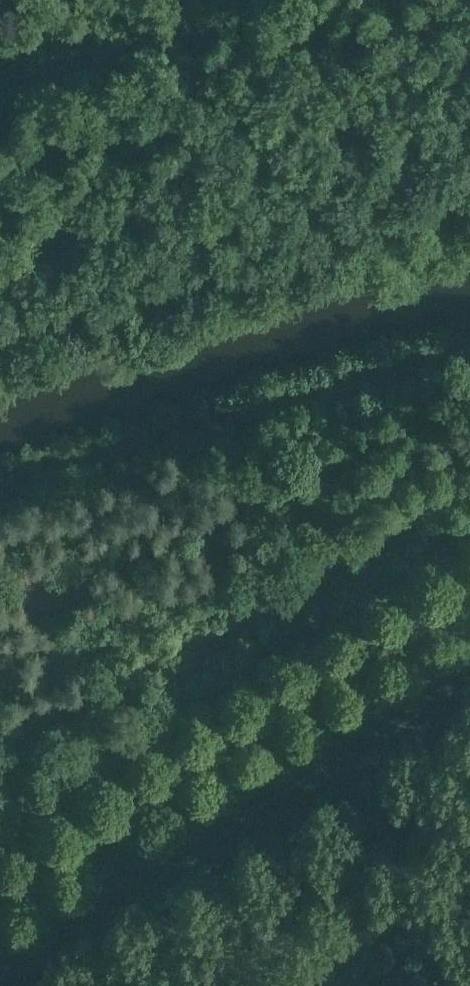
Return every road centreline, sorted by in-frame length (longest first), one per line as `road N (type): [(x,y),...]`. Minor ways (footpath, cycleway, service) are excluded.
road 1 (unclassified): [(0,900),(129,800),(469,589)]

